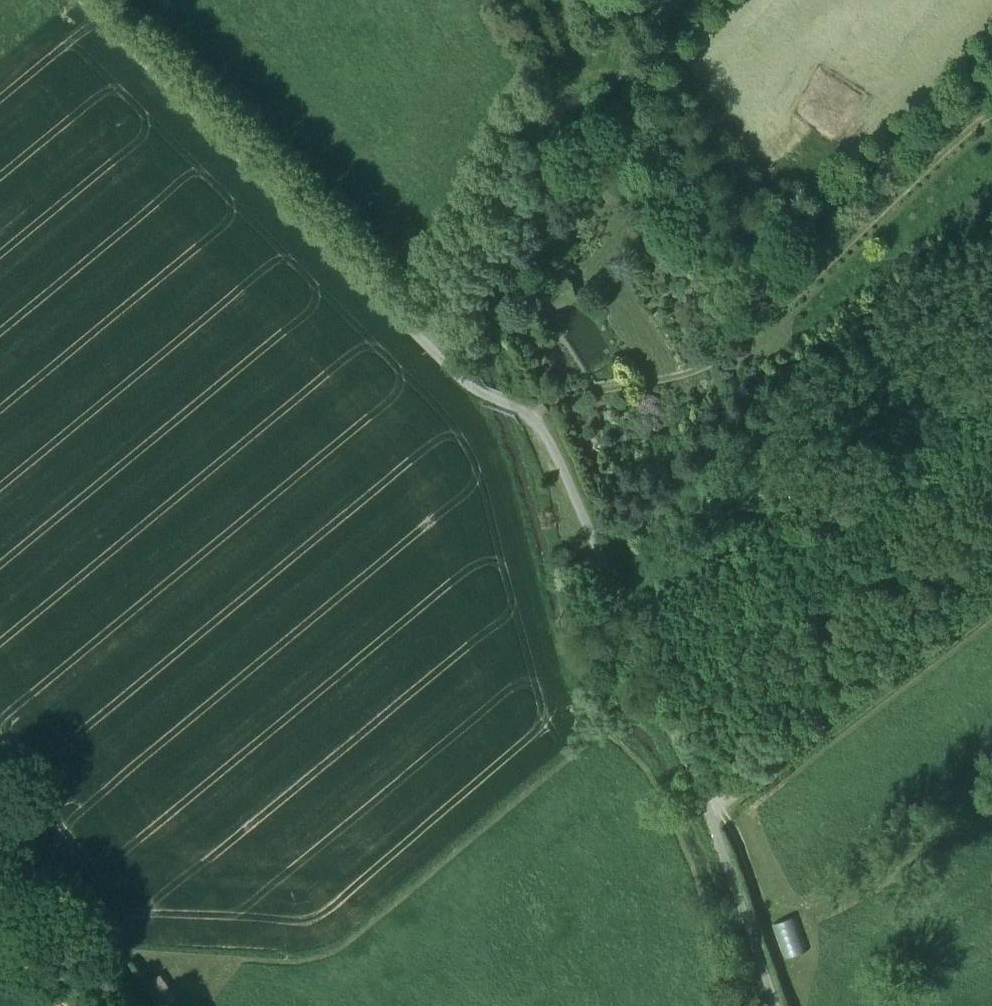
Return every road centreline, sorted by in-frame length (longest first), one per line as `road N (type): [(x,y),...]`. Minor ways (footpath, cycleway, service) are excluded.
road 1 (track): [(483,395),(529,415),(568,477),(720,832),(781,1005)]
road 2 (track): [(0,806),(147,1005)]

